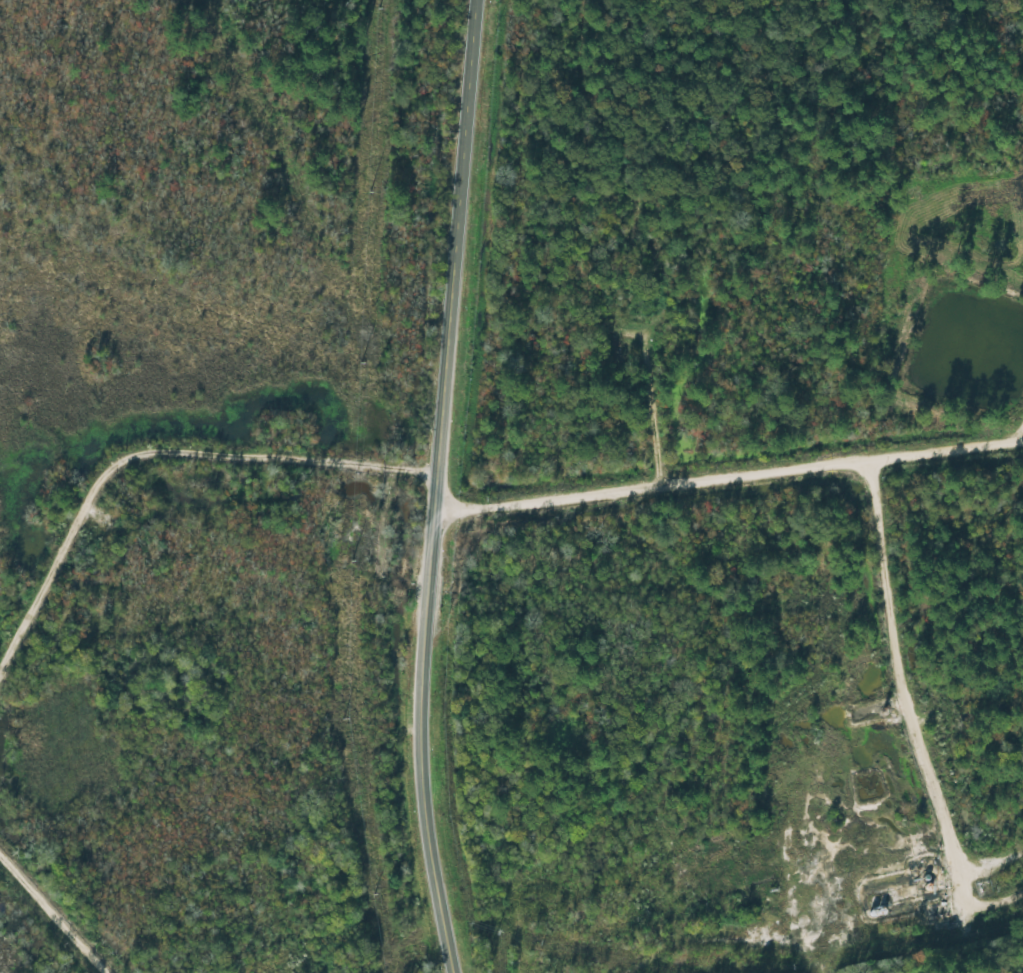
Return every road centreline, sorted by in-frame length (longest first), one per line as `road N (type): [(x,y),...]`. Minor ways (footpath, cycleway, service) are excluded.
road 1 (tertiary): [(452,972),(420,781),(419,713),(474,0)]
road 2 (residential): [(434,508),(698,458),(1022,417)]
road 3 (residential): [(0,597),(128,463),(434,479)]
road 4 (track): [(1022,848),(1012,852),(948,828),(914,795),(904,694),(875,589),(855,444)]
road 5 (track): [(617,972),(683,937),(826,931)]
road 6 (track): [(649,256),(698,458)]

